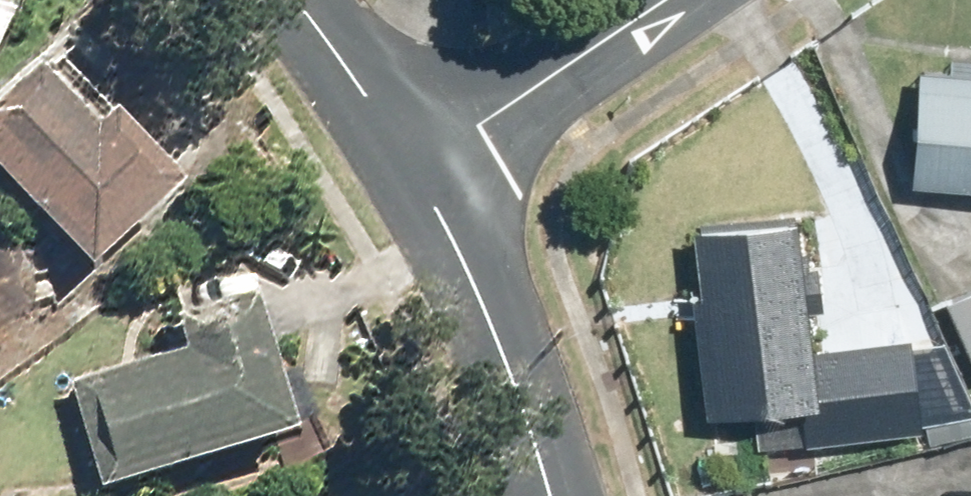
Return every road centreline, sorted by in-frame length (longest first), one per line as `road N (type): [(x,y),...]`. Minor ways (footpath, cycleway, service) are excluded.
road 1 (residential): [(551,495),(504,356),(423,171)]
road 2 (residential): [(673,0),(423,171)]
road 3 (residential): [(423,171),(276,0)]

